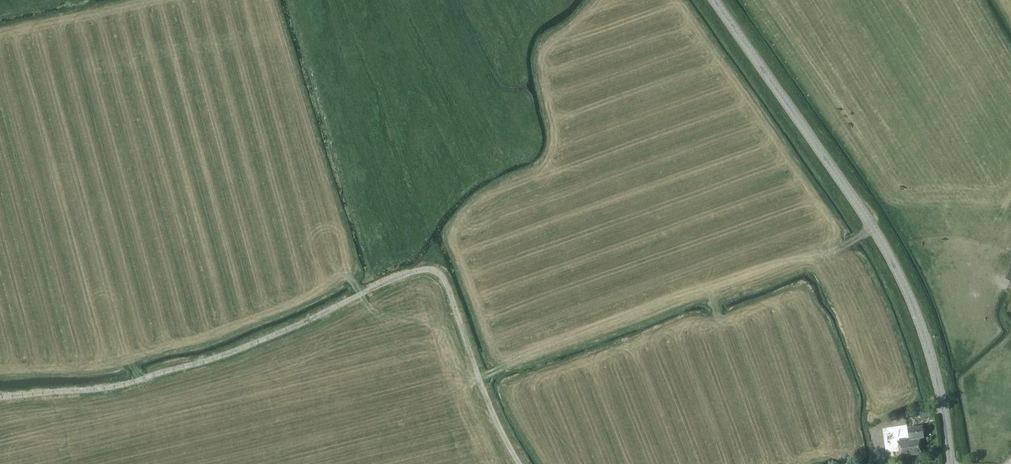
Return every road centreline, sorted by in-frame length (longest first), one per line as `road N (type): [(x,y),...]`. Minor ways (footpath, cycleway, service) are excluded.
road 1 (track): [(521,463),(437,271),(420,270),(260,342),(116,386),(0,398)]
road 2 (tertiary): [(950,463),(935,377),(900,275),(714,0)]

